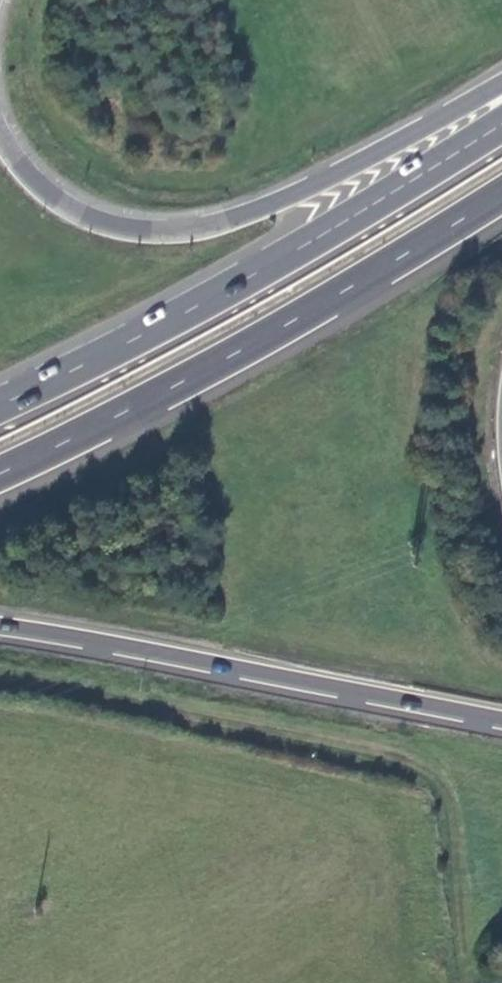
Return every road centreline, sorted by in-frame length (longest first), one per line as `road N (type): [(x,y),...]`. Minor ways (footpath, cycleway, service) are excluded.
road 1 (track): [(0,686),(70,693),(421,767),(449,809),(469,982)]
road 2 (trunk): [(501,123),(284,258),(0,405)]
road 3 (trunk): [(0,471),(266,335),(501,192)]
road 4 (trunk): [(501,85),(276,203),(181,227),(127,226),(82,209),(37,183),(0,130)]
road 5 (trunk): [(0,624),(501,719)]

